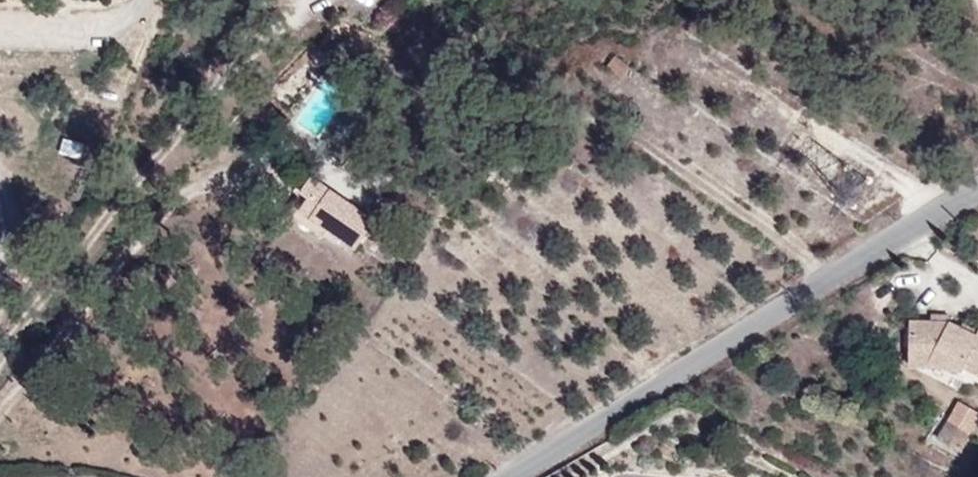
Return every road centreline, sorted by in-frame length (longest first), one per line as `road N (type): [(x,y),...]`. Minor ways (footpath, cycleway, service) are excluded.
road 1 (unclassified): [(977,187),(500,476)]

